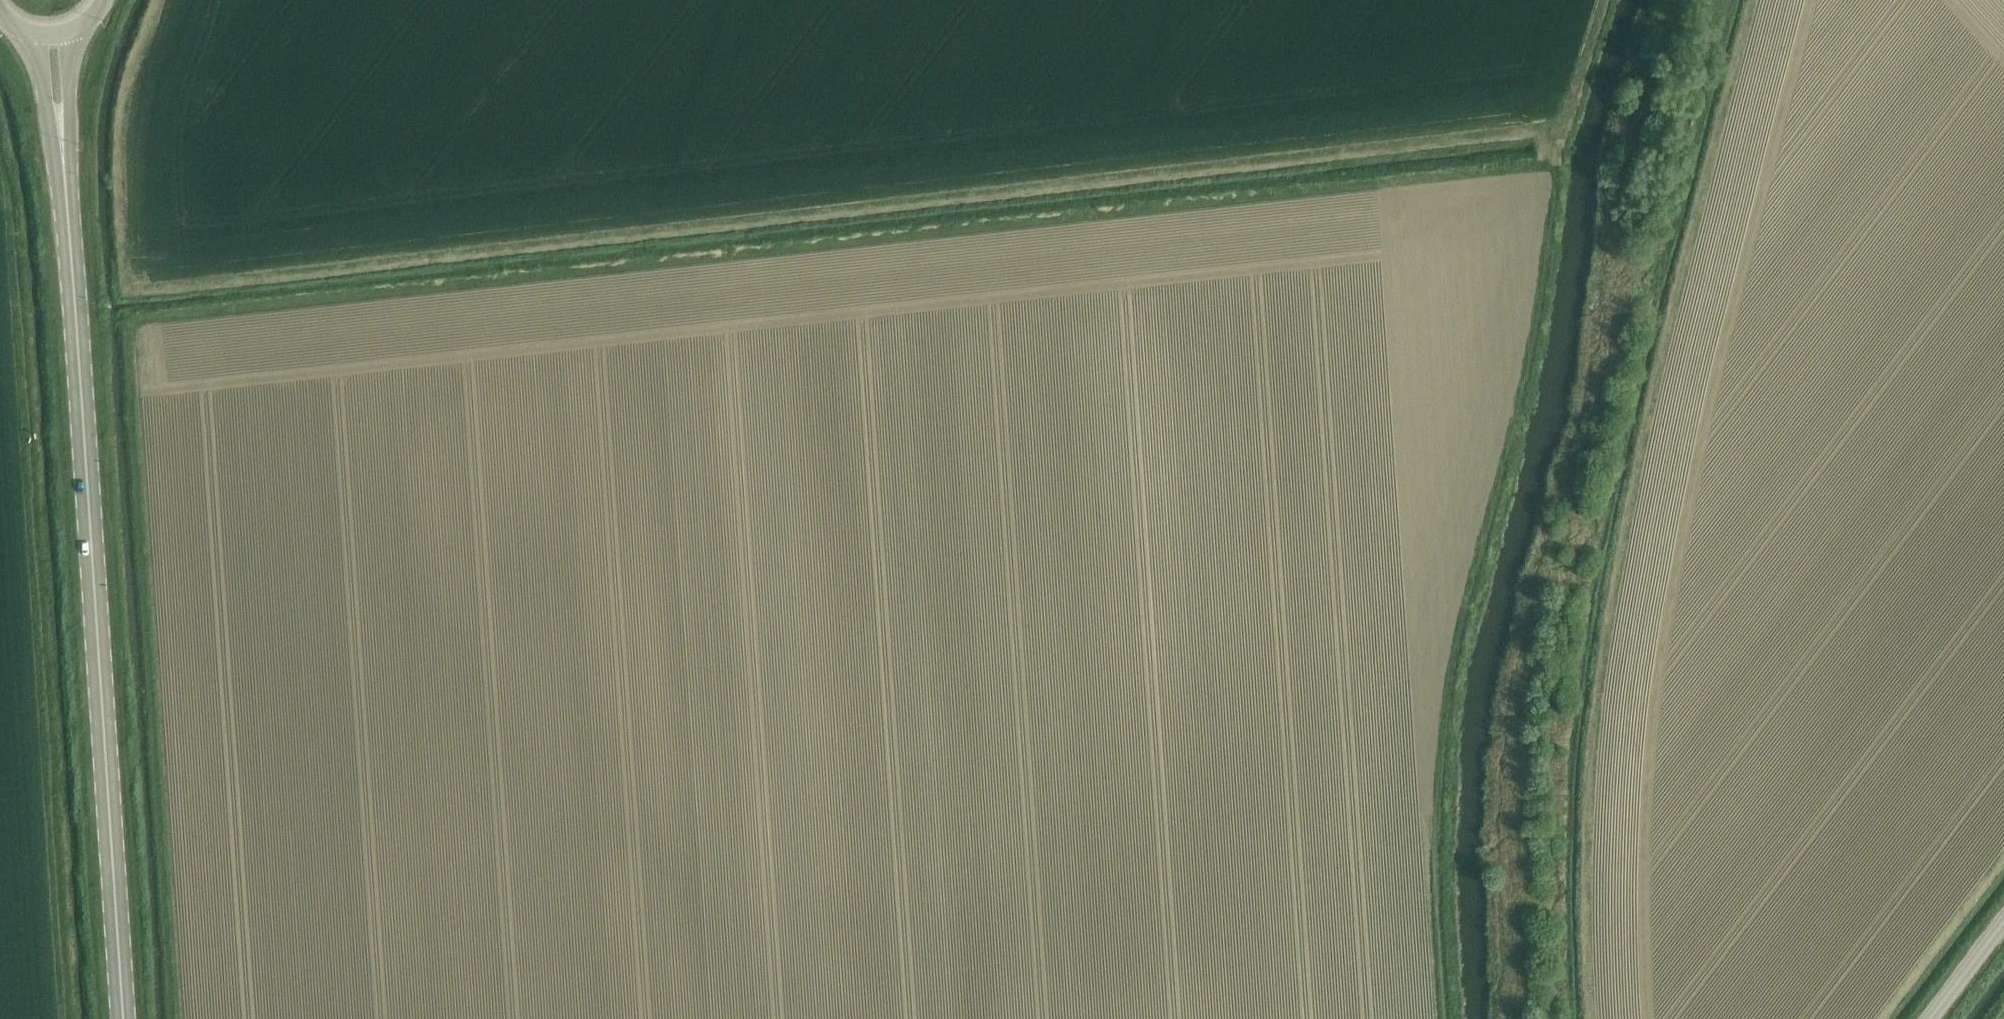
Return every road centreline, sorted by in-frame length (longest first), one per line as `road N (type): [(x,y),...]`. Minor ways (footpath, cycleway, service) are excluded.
road 1 (secondary): [(124,1018),(61,147)]
road 2 (unclassified): [(1930,1018),(2003,923)]

